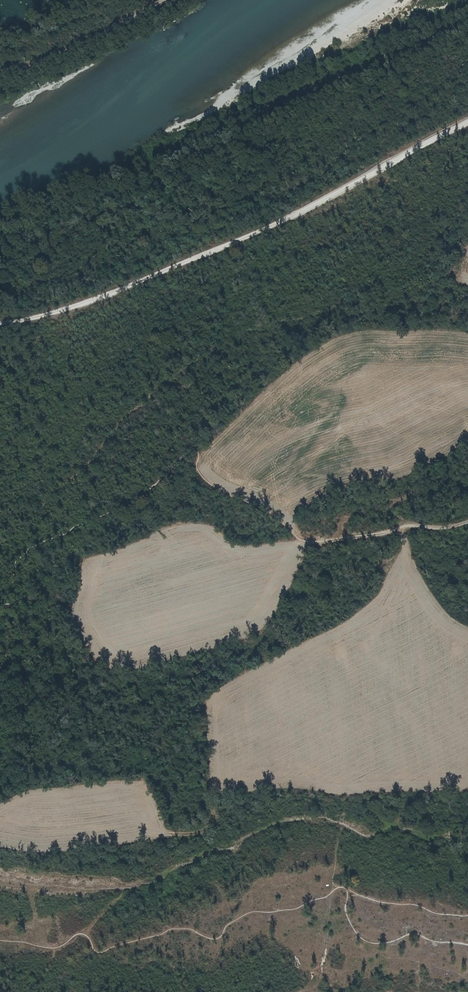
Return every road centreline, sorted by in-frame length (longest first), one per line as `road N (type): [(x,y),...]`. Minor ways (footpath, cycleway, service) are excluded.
road 1 (track): [(467,121),(287,217),(157,274),(68,308),(0,322)]
road 2 (track): [(0,75),(164,0)]
road 3 (track): [(467,522),(311,544)]

